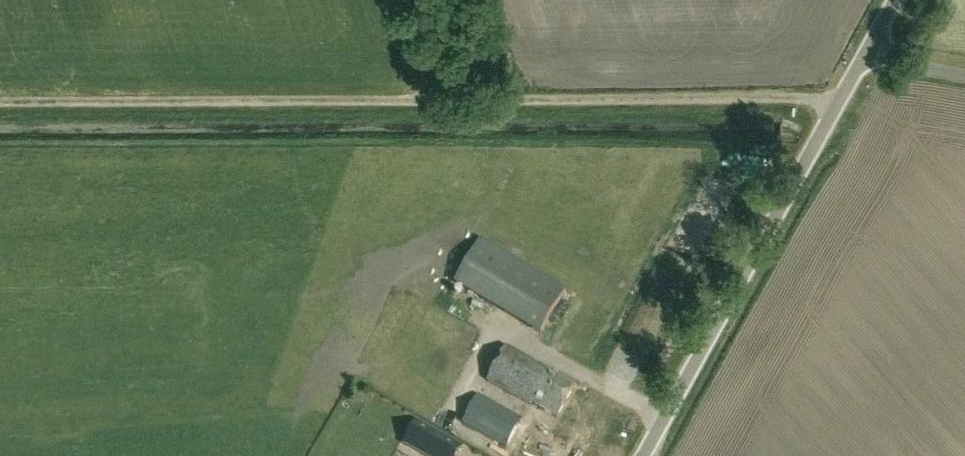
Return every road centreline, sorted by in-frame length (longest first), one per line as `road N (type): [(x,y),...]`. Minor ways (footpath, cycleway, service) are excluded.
road 1 (track): [(842,100),(0,107)]
road 2 (unclassified): [(644,455),(896,0)]

